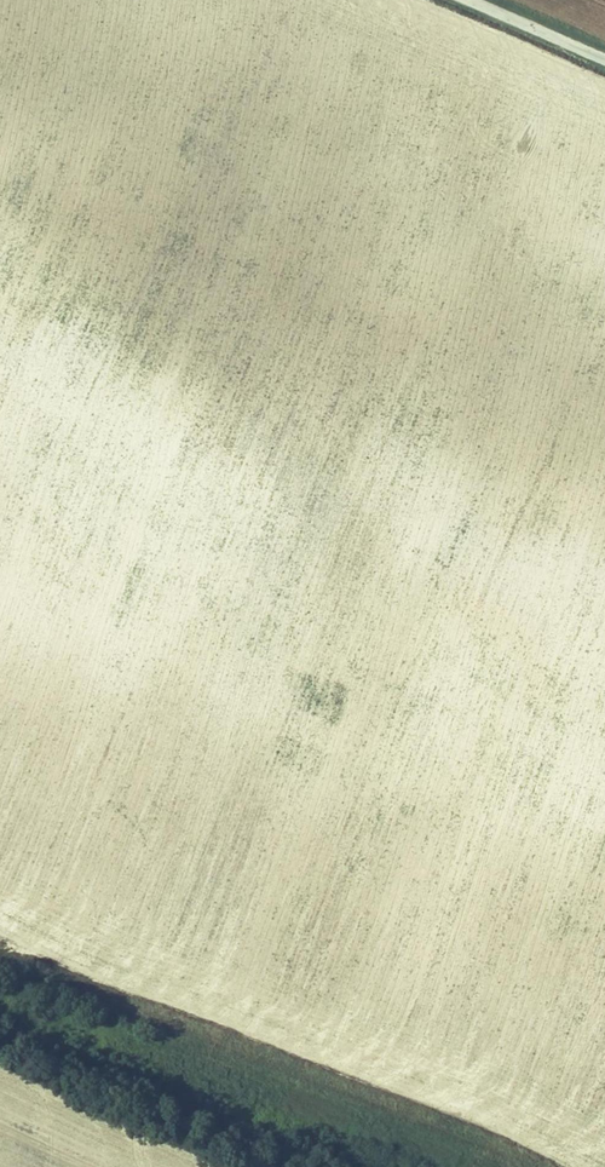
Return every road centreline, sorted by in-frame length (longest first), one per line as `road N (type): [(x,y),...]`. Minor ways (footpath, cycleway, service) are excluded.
road 1 (tertiary): [(604,59),(470,0)]

